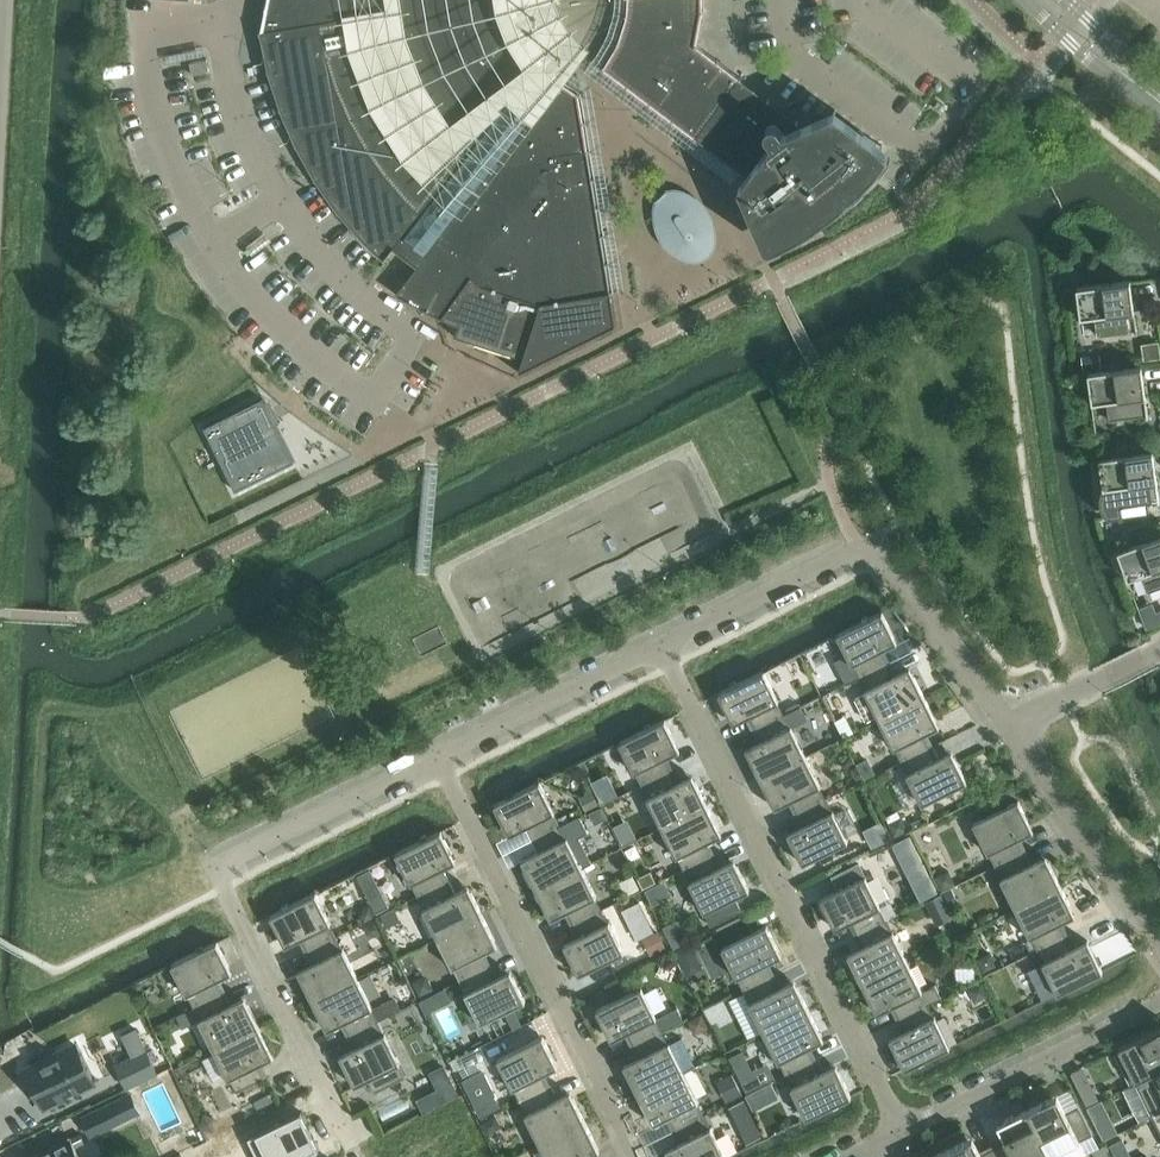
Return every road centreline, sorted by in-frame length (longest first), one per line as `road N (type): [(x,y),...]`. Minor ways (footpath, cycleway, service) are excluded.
road 1 (residential): [(350,1143),(205,860),(429,748)]
road 2 (residential): [(903,1132),(655,635)]
road 3 (residential): [(636,1156),(429,748)]
road 4 (residential): [(903,1132),(1159,1004)]
road 5 (residential): [(1159,935),(1008,721)]
road 6 (residential): [(429,748),(655,635)]
road 7 (residential): [(655,635),(870,526)]
road 8 (residential): [(1008,721),(870,526)]
road 9 (residential): [(1008,721),(1159,645)]
road 10 (tertiary): [(1159,98),(1046,0)]

